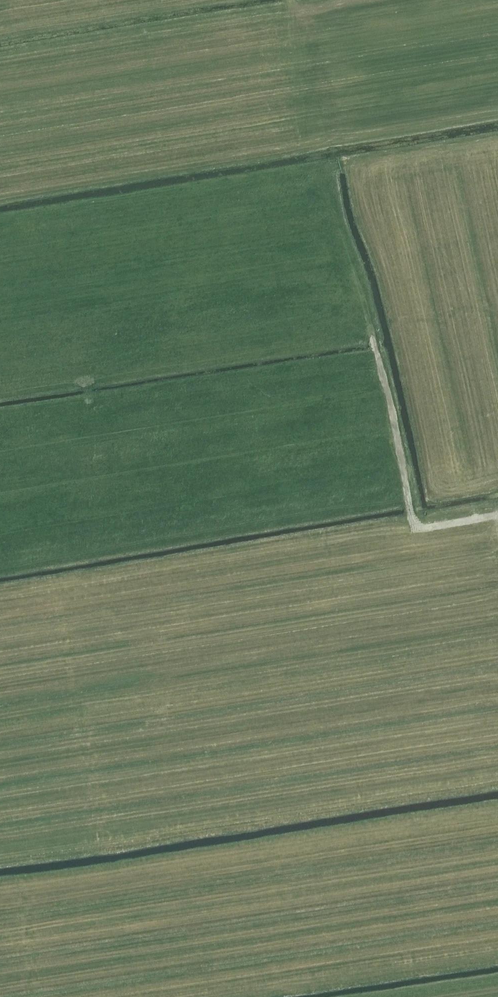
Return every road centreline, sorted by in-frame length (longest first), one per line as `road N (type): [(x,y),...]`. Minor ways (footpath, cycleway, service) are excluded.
road 1 (track): [(405,486),(415,530),(497,515)]

